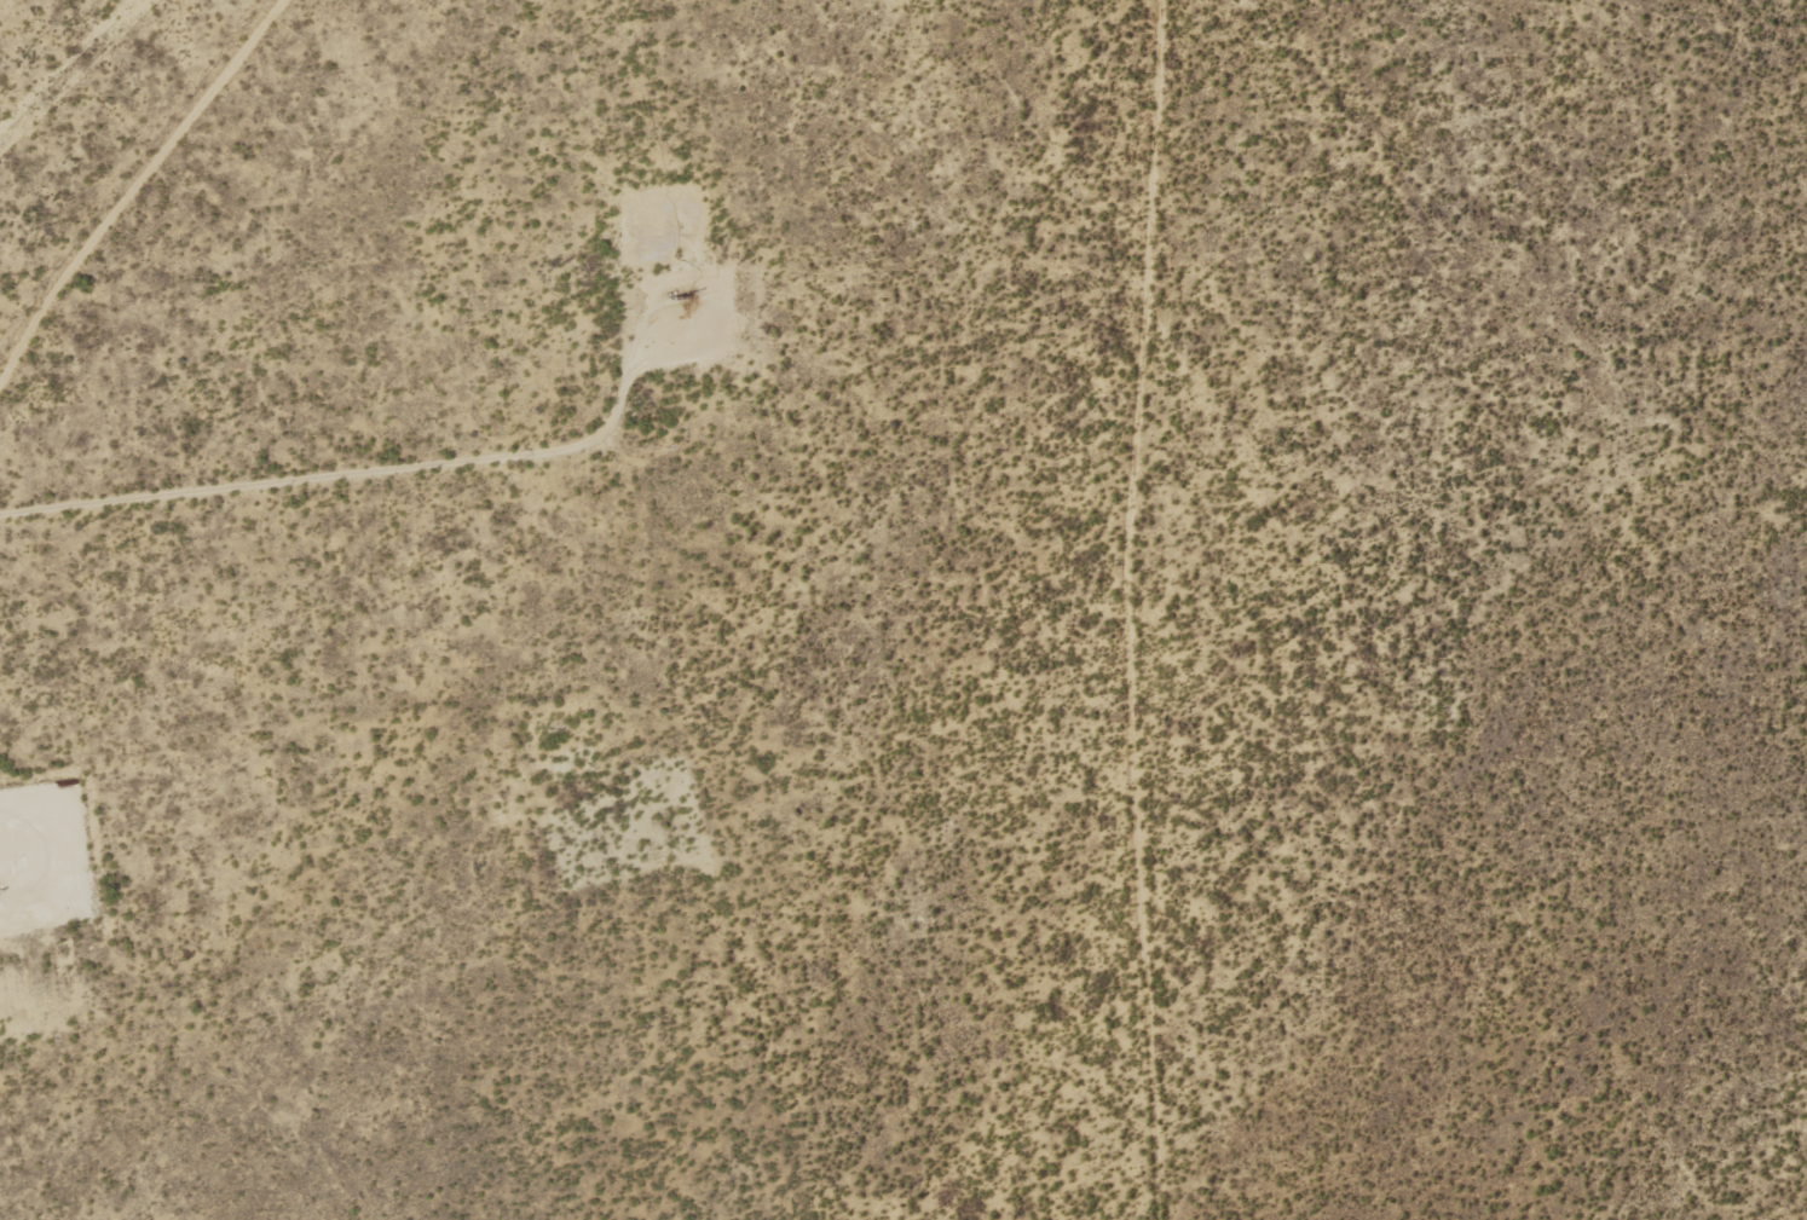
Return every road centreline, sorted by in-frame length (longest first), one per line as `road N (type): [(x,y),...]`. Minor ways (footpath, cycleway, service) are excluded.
road 1 (track): [(1156,1219),(1148,961),(1126,810),(1128,530),(1164,0)]

